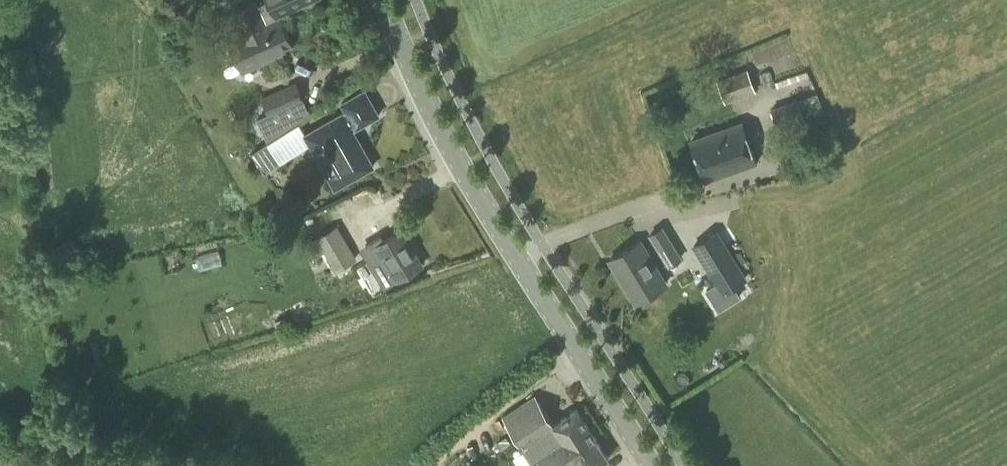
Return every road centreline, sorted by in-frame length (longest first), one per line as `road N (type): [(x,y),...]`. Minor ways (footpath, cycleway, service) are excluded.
road 1 (secondary): [(385,0),(439,125),(490,213),(658,465)]

